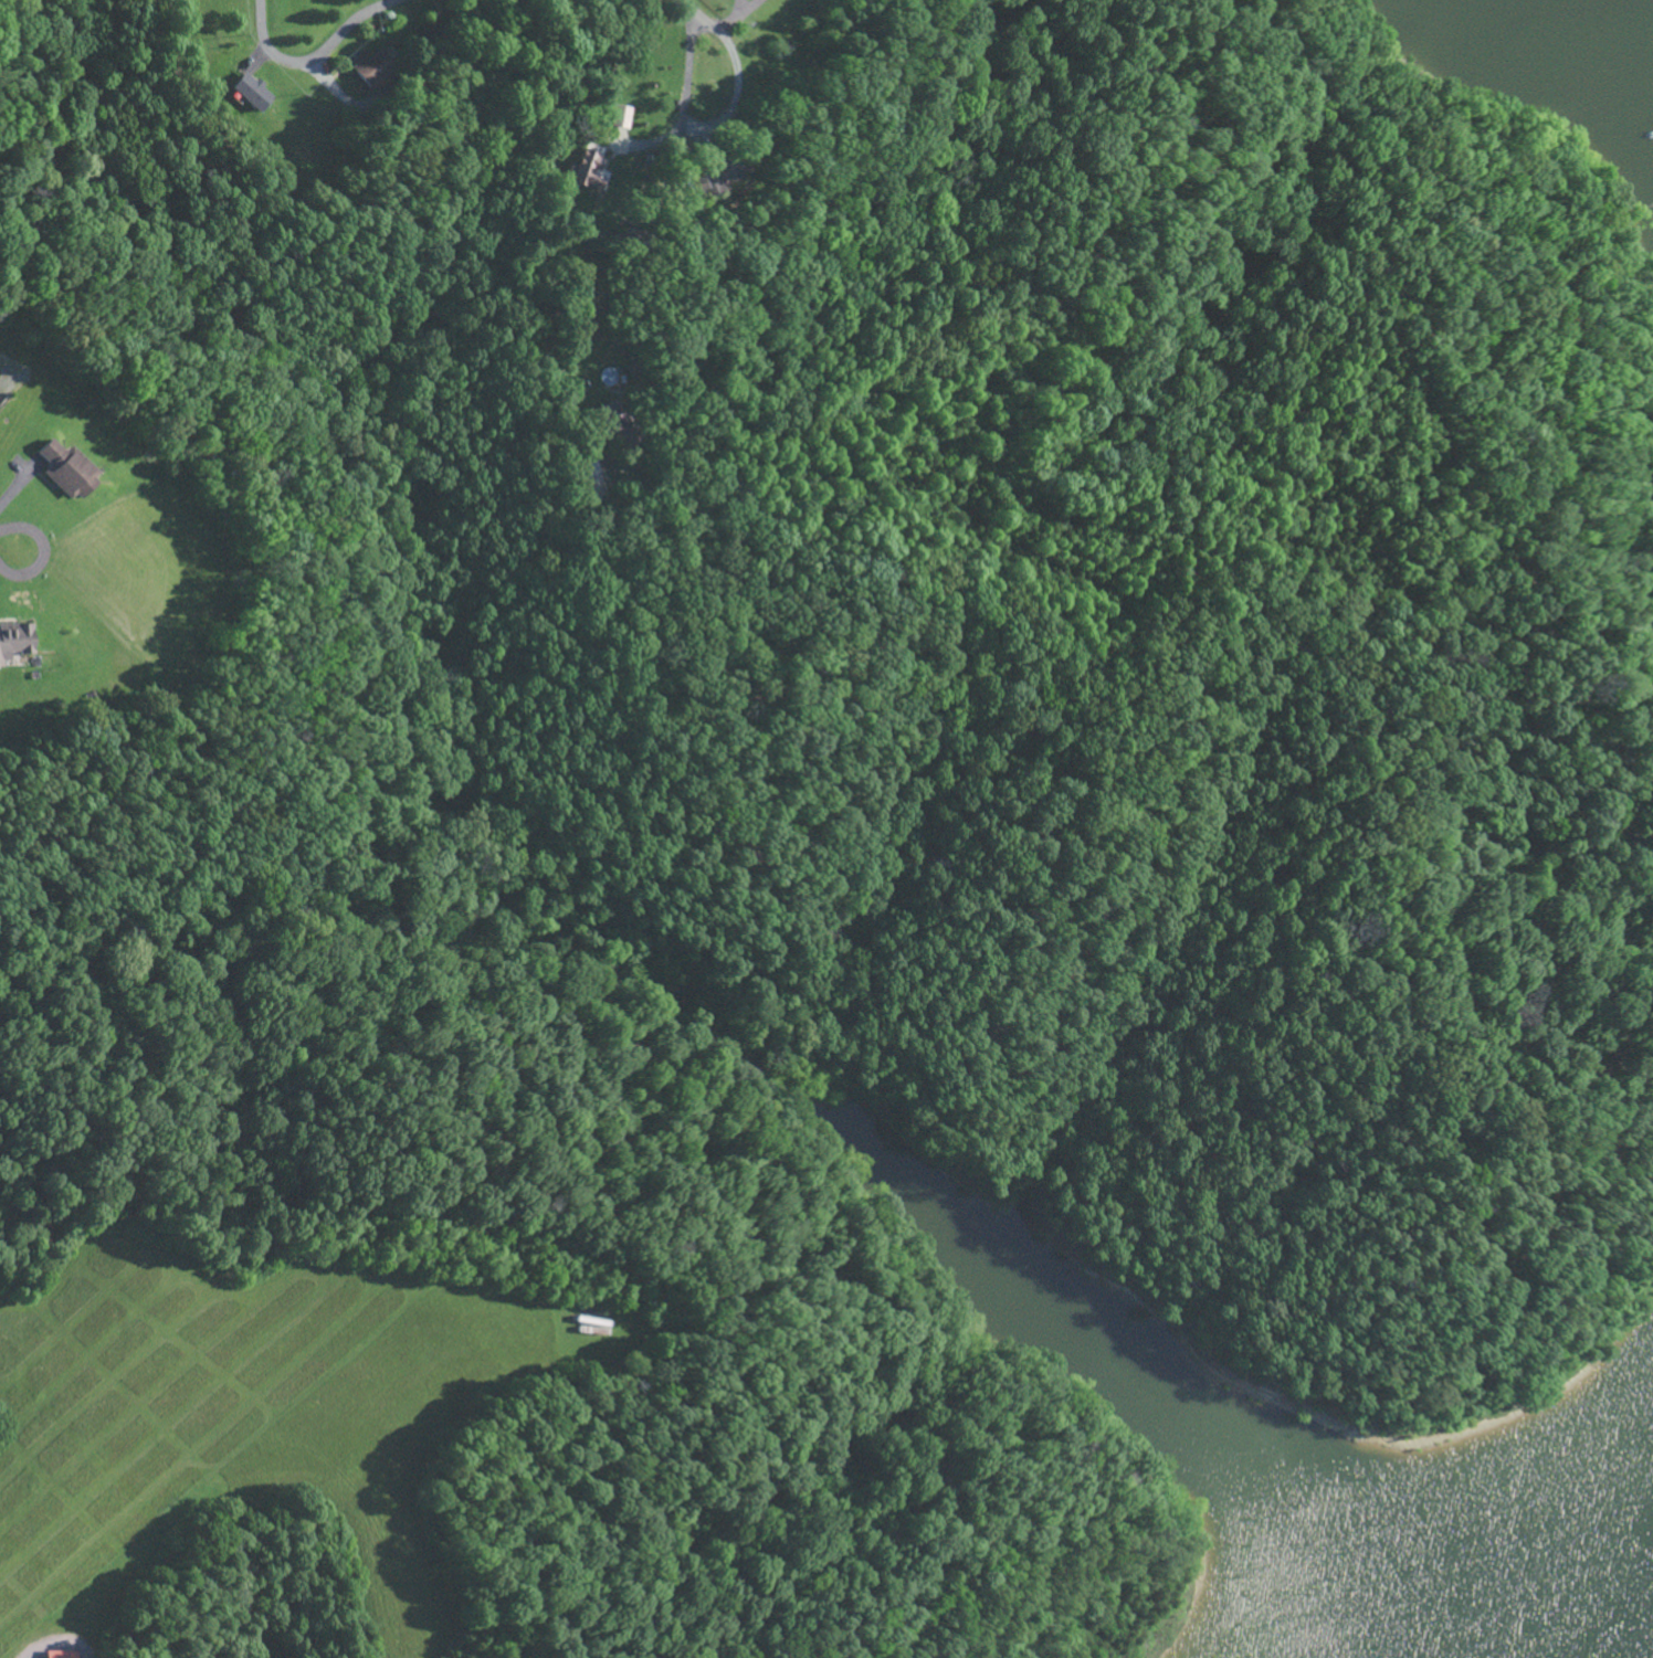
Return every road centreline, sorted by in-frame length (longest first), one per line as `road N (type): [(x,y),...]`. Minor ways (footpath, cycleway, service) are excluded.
road 1 (residential): [(259,0),(266,46),(293,63),(402,0)]

